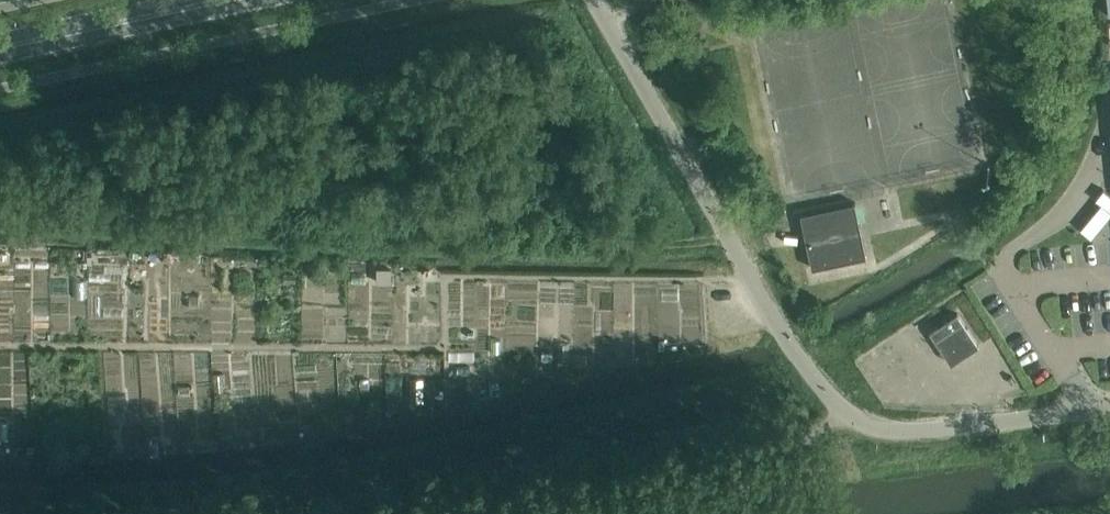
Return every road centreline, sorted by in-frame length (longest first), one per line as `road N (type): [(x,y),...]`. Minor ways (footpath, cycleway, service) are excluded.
road 1 (unclassified): [(594,0),(785,339),(838,409),(867,424),(910,429),(1109,407)]
road 2 (primary): [(0,45),(214,0)]

